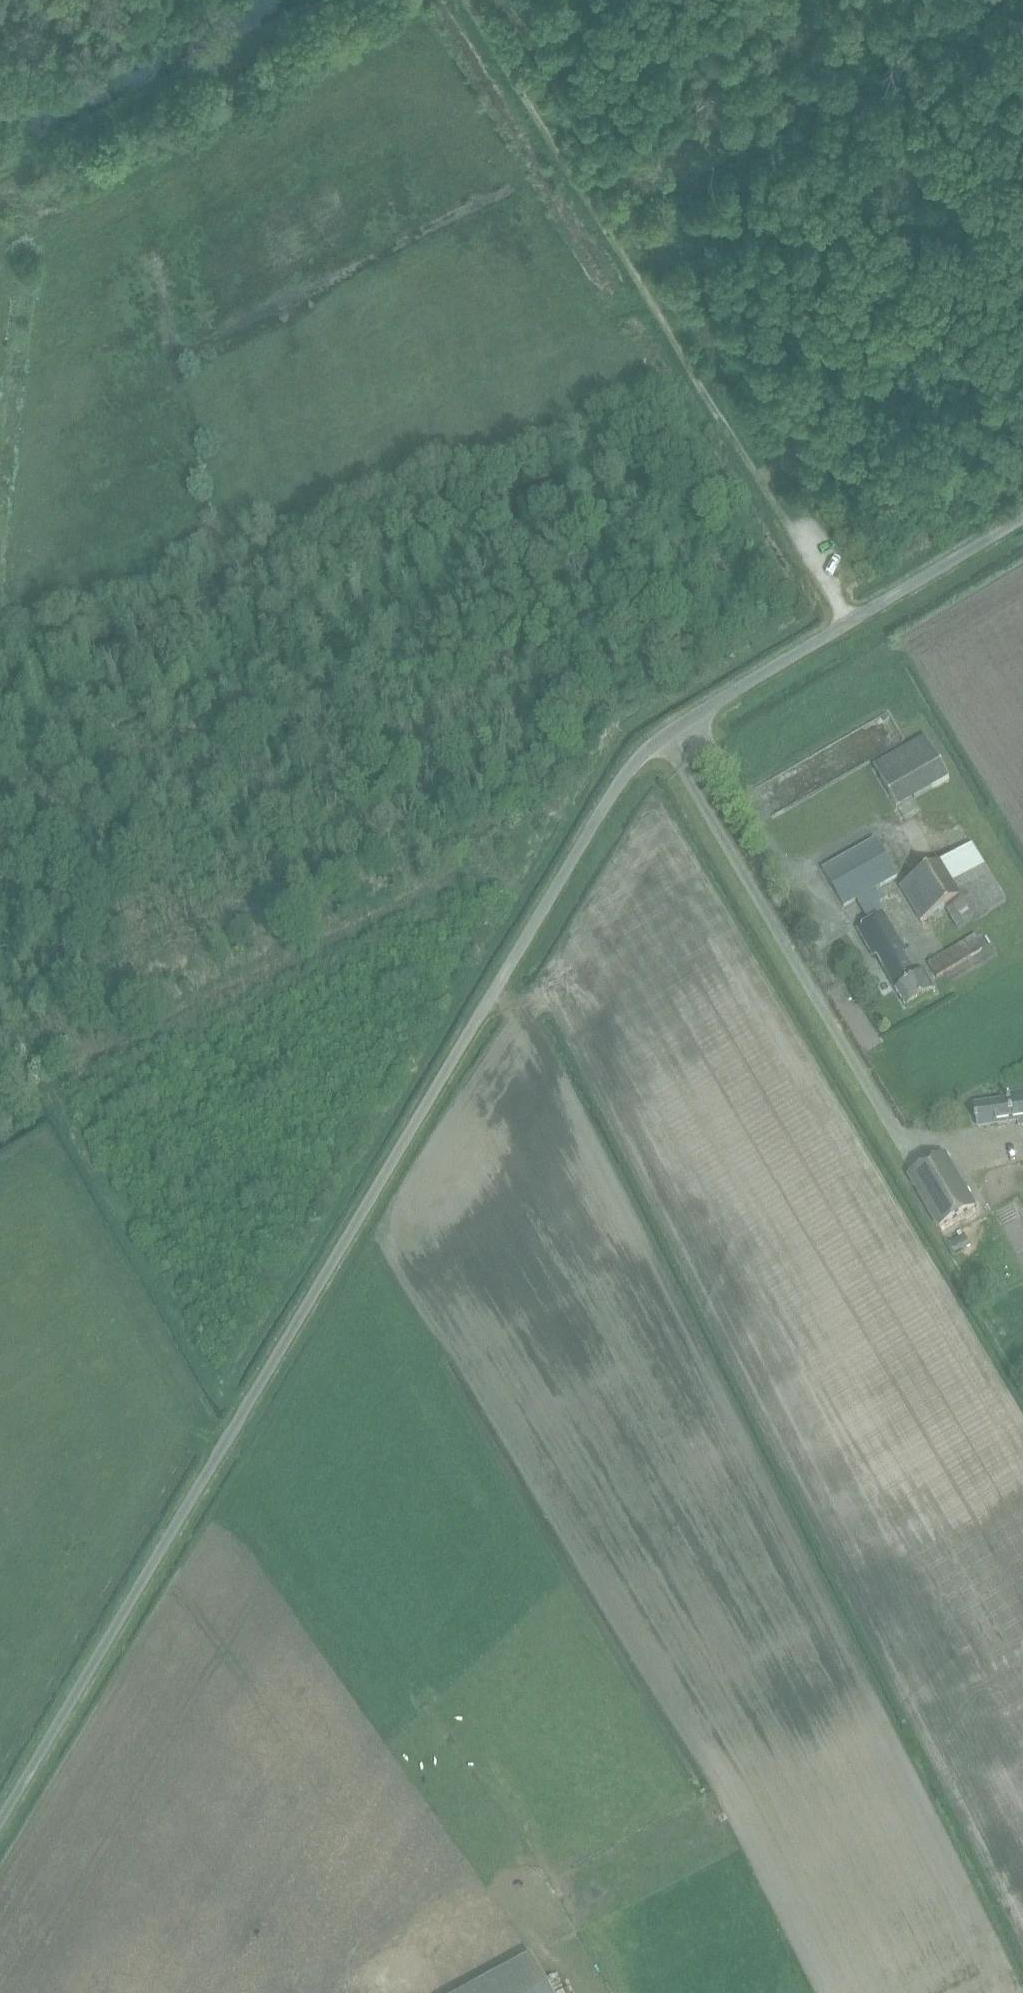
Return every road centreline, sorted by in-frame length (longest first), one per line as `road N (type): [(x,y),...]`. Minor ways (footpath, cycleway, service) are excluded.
road 1 (unclassified): [(0,1819),(625,775),(683,724),(1022,518)]

